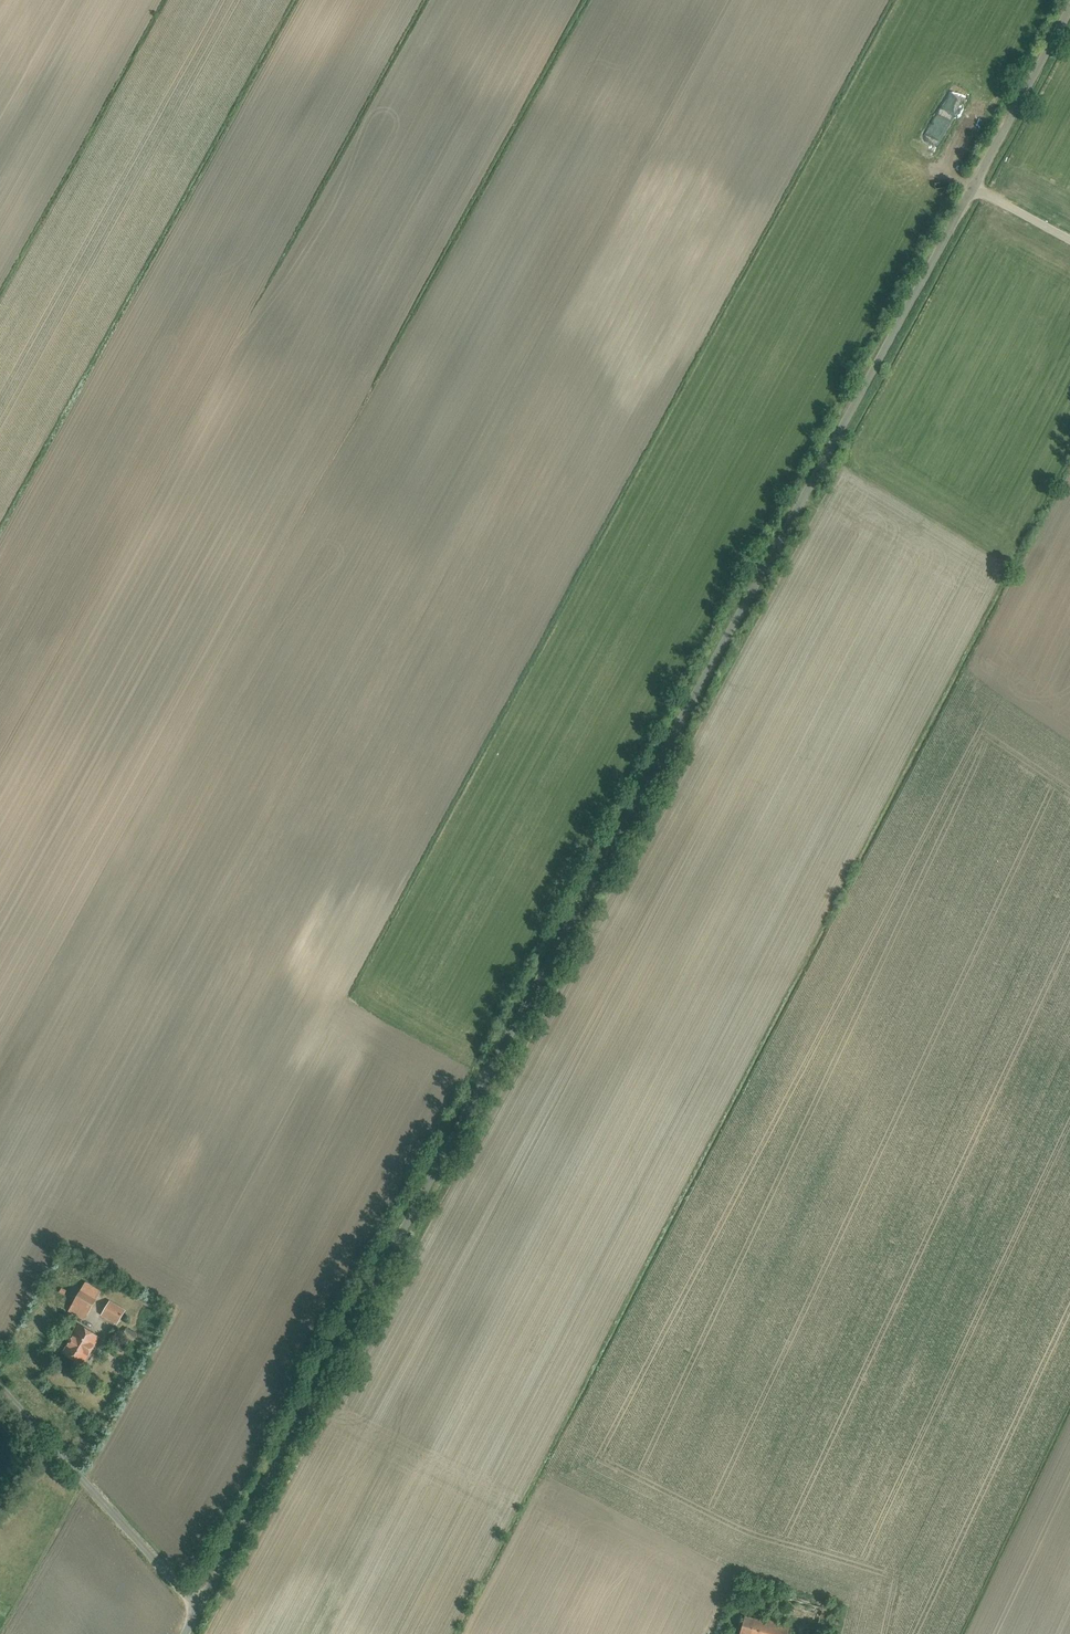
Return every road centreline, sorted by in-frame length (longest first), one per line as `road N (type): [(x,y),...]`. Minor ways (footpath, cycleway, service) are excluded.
road 1 (unclassified): [(1069,3),(202,1612)]
road 2 (unclassified): [(202,1612),(0,1386)]

